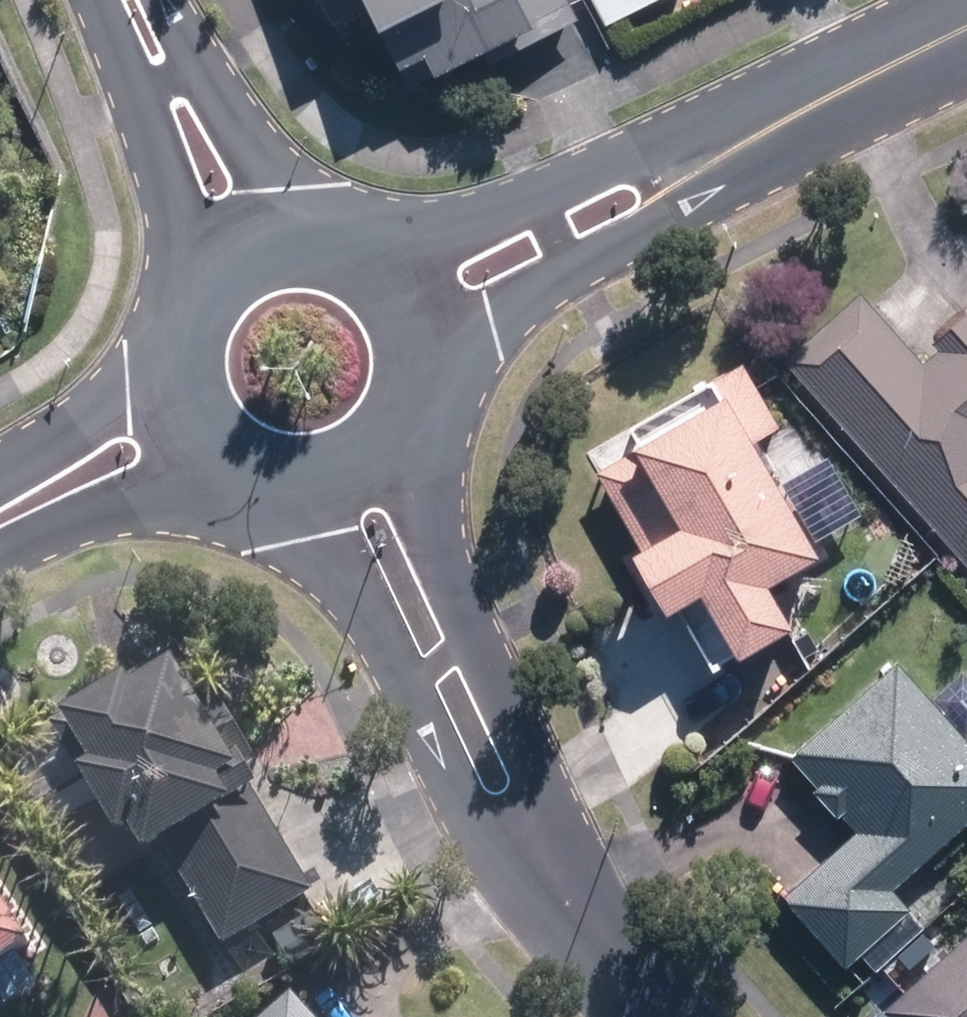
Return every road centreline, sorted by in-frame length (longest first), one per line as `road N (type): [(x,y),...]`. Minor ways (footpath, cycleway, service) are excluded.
road 1 (residential): [(533,857),(421,718),(347,568),(267,495)]
road 2 (residential): [(409,451),(509,716),(533,857)]
road 3 (residential): [(356,236),(459,225),(592,181),(719,154)]
road 4 (residential): [(719,154),(625,230),(514,292),(443,353)]
road 5 (residential): [(180,312),(151,126),(115,0)]
road 6 (residential): [(966,26),(719,154)]
road 7 (residential): [(158,0),(186,31),(294,227)]
road 8 (residential): [(235,479),(134,495),(0,544)]
road 9 (residential): [(0,466),(124,385),(170,343)]
road 10 (residential): [(654,1016),(572,919),(533,857)]
road 11 (residential): [(235,479),(185,430),(170,385),(170,343)]
road 12 (residential): [(409,451),(368,486),(315,501),(267,495)]
road 13 (residential): [(356,236),(416,282),(443,353)]
road 14 (residential): [(180,312),(206,269),(241,243),(294,227)]

